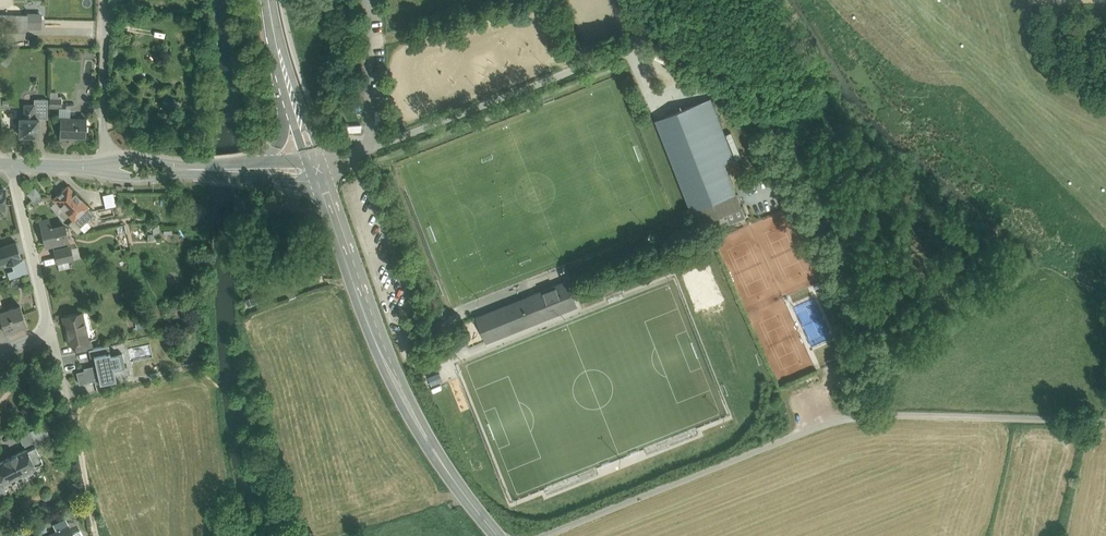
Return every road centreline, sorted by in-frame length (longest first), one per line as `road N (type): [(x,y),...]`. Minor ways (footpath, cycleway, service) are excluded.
road 1 (unclassified): [(1105,422),(844,416),(541,535)]
road 2 (secondary): [(316,168),(406,402),(498,535)]
road 3 (secondary): [(10,166),(243,168)]
road 4 (residential): [(50,332),(97,535)]
road 5 (residential): [(10,166),(50,332)]
road 6 (track): [(106,0),(109,167)]

